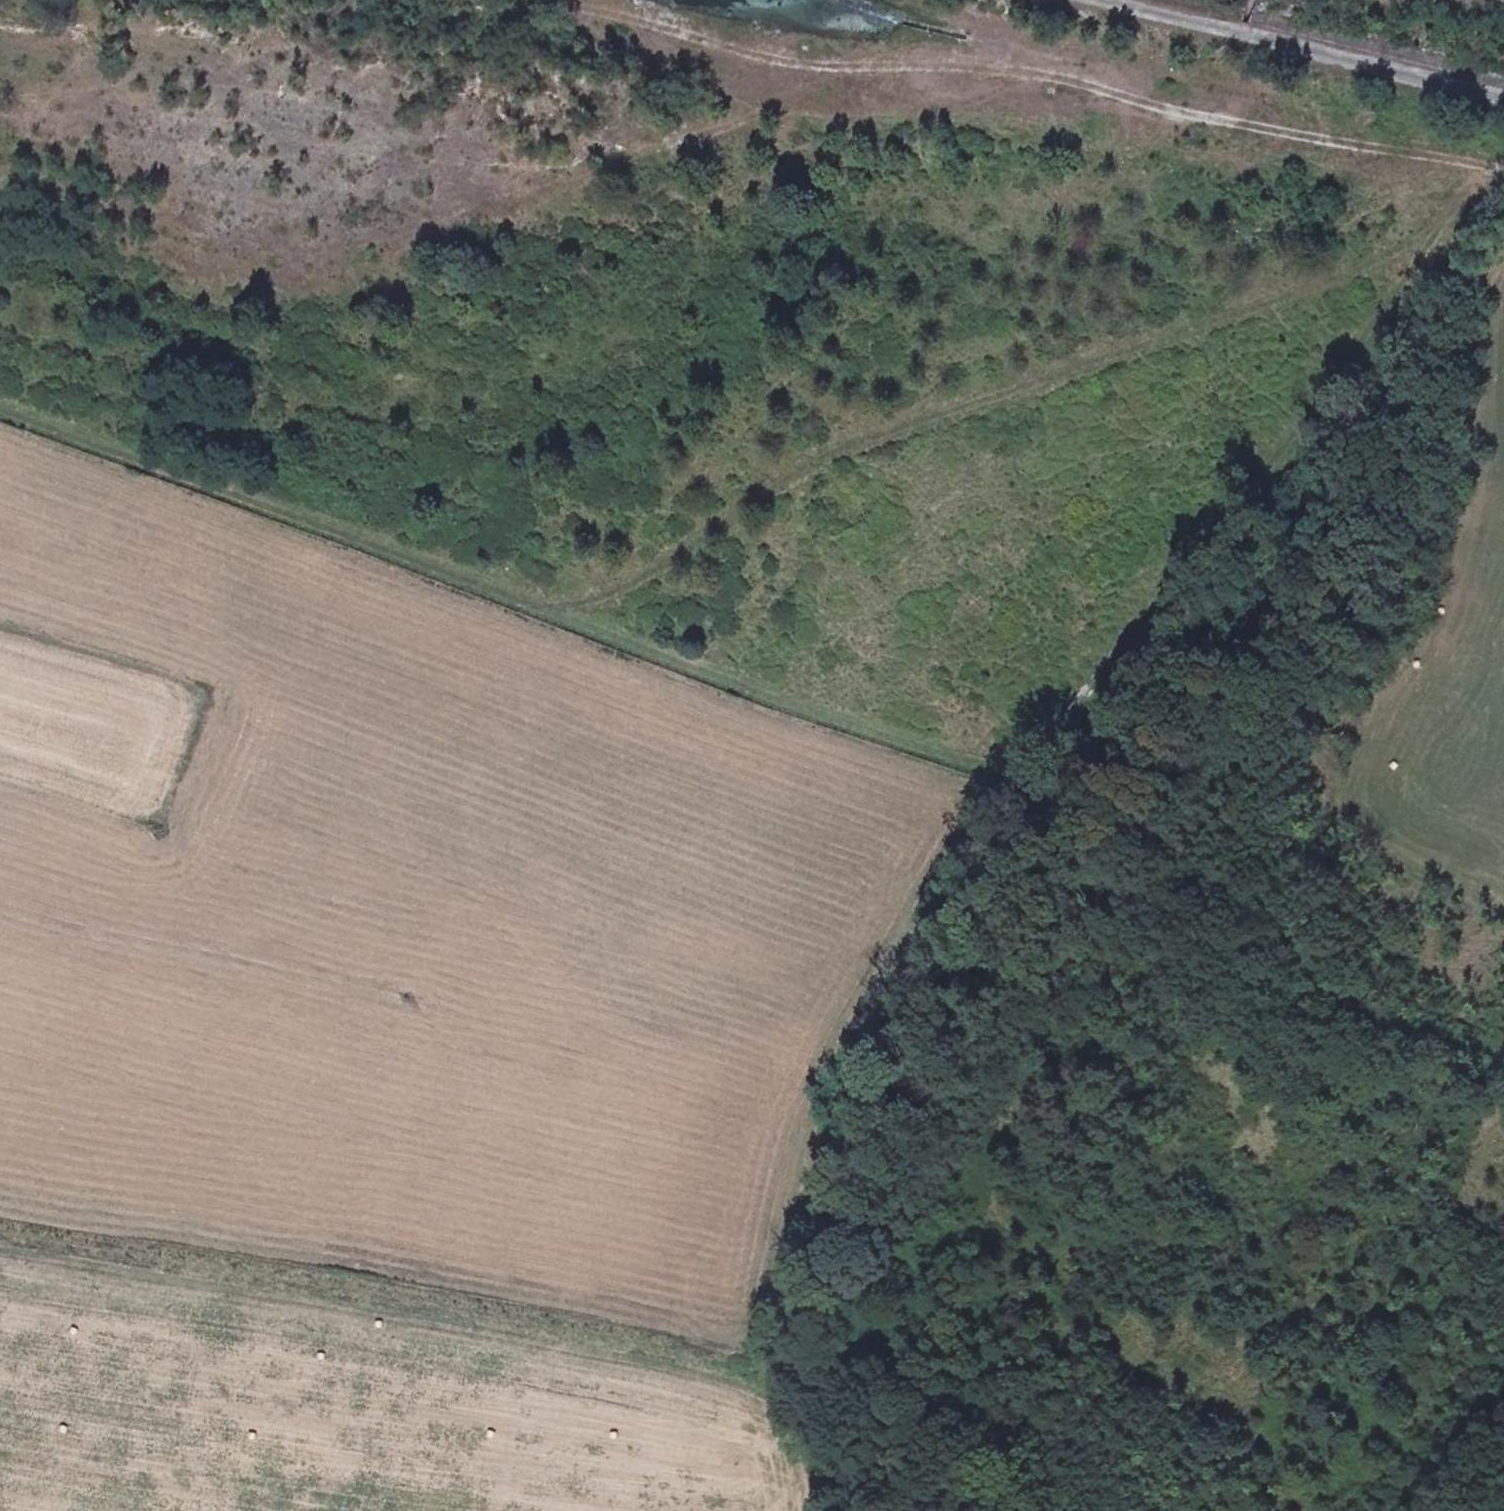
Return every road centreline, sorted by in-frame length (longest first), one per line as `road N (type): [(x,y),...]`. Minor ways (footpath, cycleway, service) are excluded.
road 1 (track): [(0,1236),(497,1324),(756,1383)]
road 2 (track): [(1075,0),(1503,102)]

